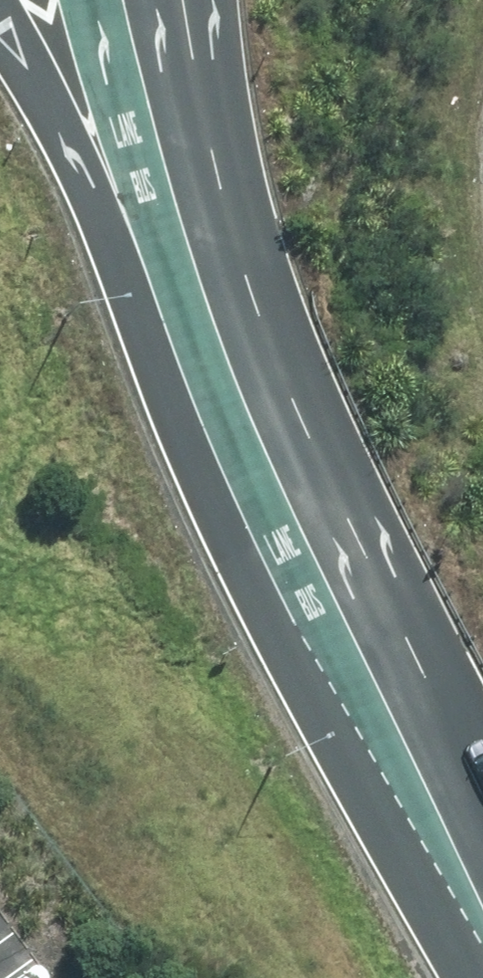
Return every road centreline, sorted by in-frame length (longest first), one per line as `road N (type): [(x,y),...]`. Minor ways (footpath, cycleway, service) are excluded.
road 1 (motorway): [(403,655),(180,415),(93,192),(0,24)]
road 2 (motorway): [(403,655),(283,384),(215,180),(185,0)]
road 3 (motorway): [(482,813),(403,655)]

